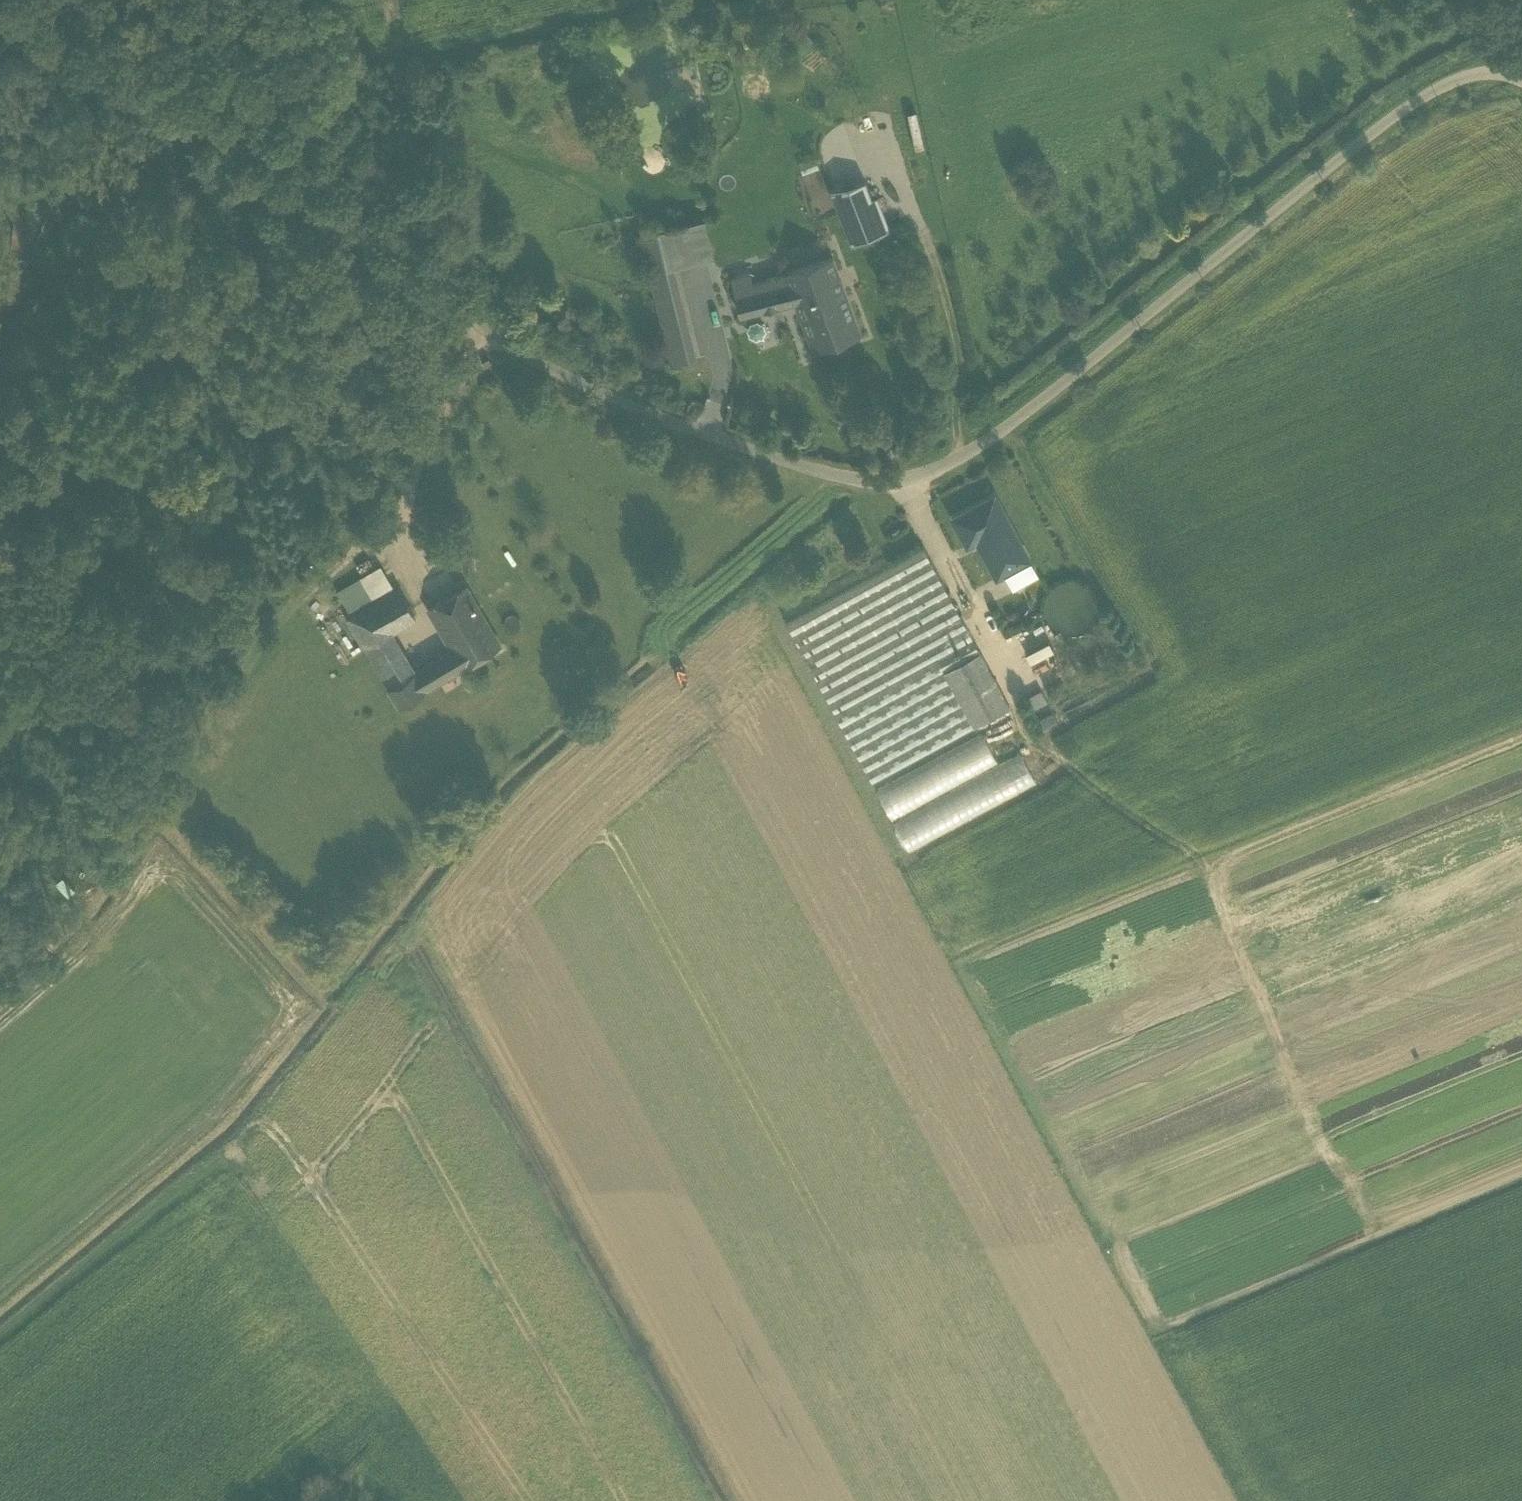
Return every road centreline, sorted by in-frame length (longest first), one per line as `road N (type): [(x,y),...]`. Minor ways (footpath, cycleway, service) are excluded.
road 1 (residential): [(1521,84),(1507,72),(1411,110),(1036,411),(924,483),(856,478),(640,406),(440,296),(114,60),(0,4)]
road 2 (track): [(856,478),(821,381),(741,351),(719,279),(702,282),(715,338)]
road 3 (track): [(924,483),(1032,697)]

